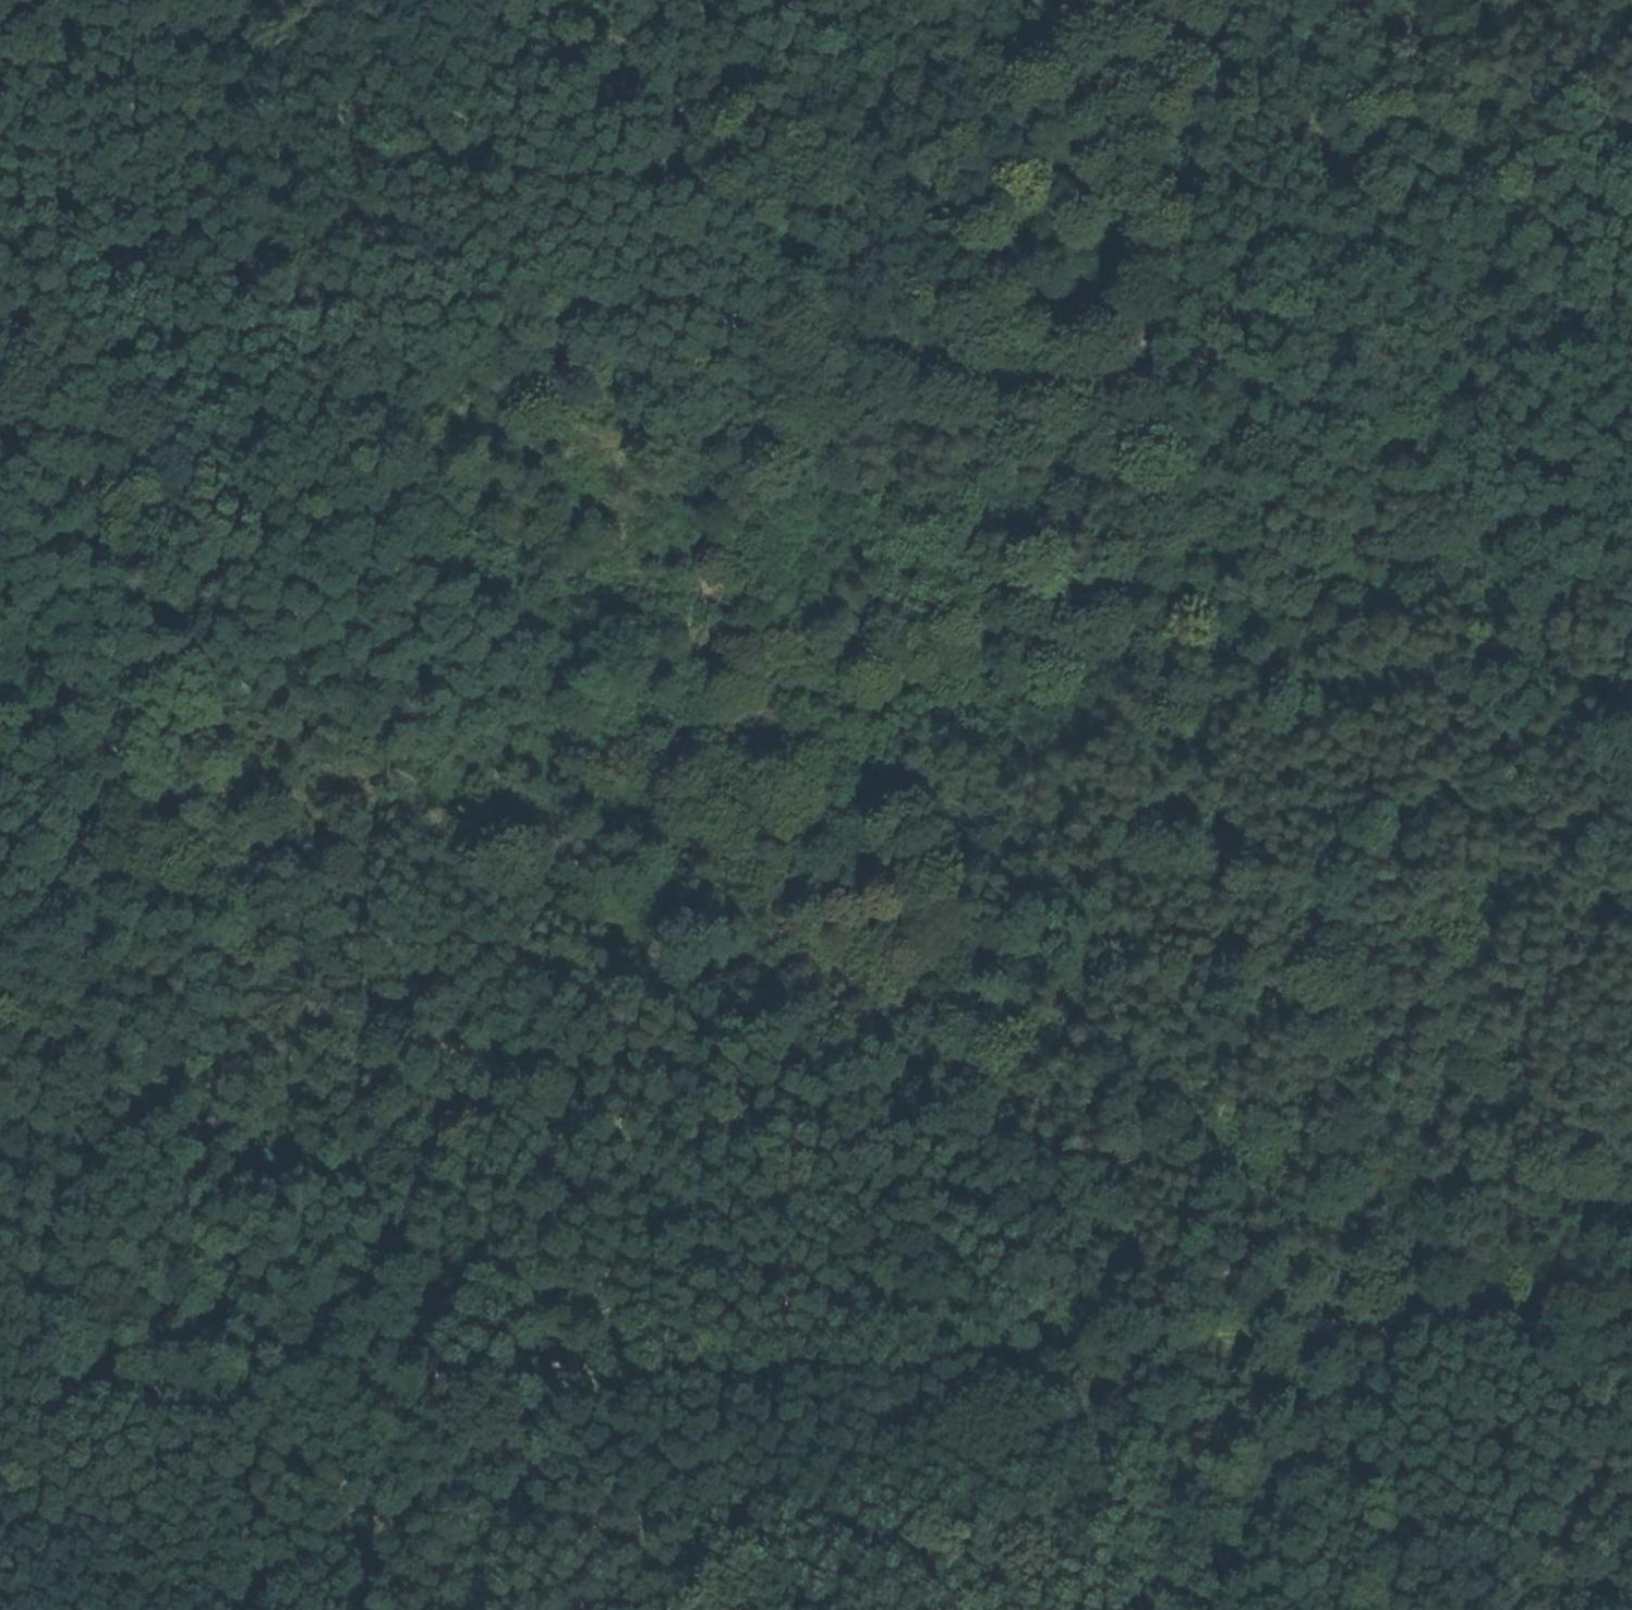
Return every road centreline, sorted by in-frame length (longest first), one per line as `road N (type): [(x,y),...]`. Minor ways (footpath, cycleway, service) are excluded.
road 1 (track): [(860,1322),(1631,1290)]
road 2 (track): [(1474,961),(1417,1299)]

